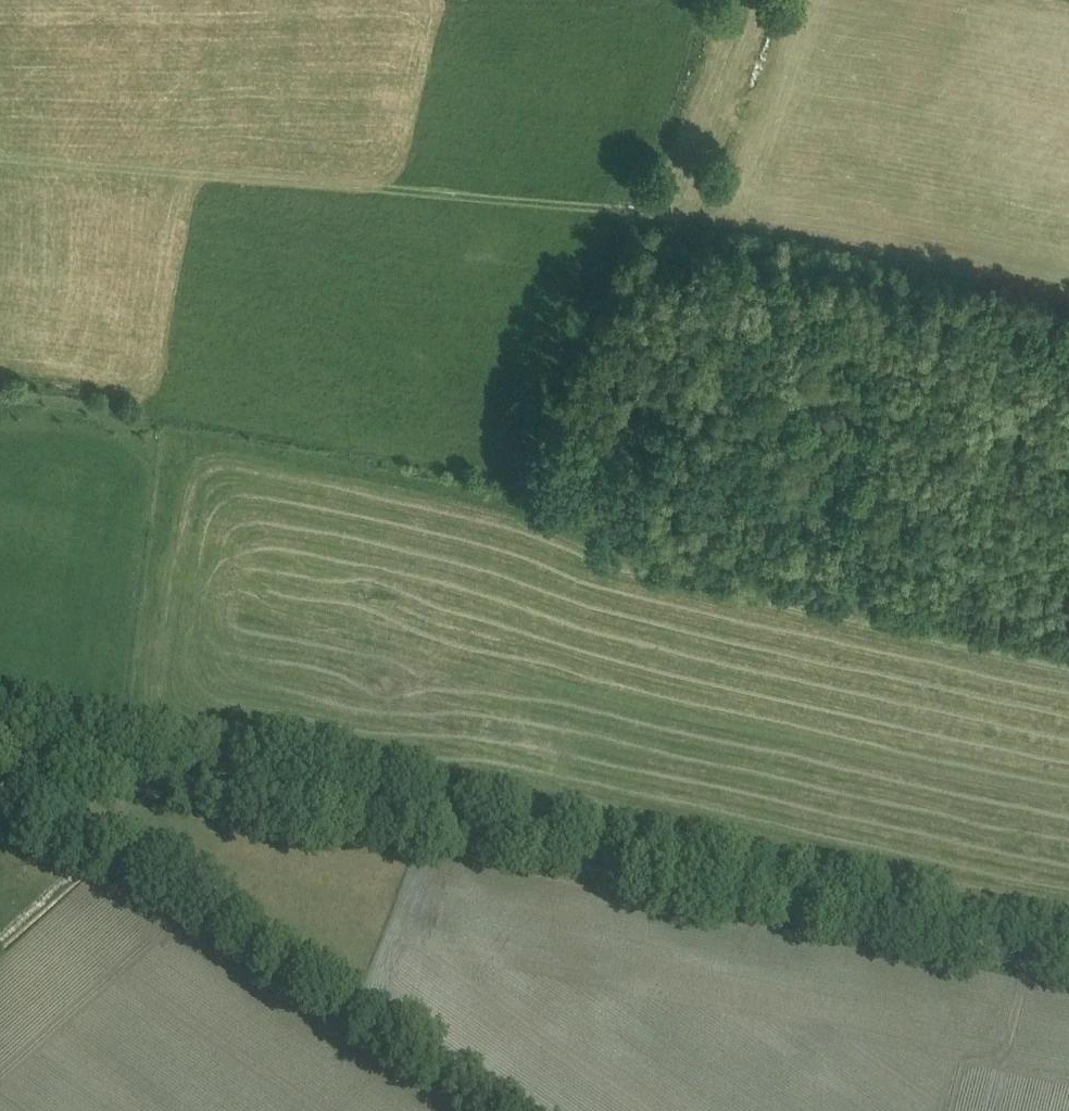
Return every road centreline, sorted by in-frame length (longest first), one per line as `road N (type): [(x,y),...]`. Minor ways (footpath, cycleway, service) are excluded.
road 1 (unclassified): [(1068,962),(499,839),(0,755)]

